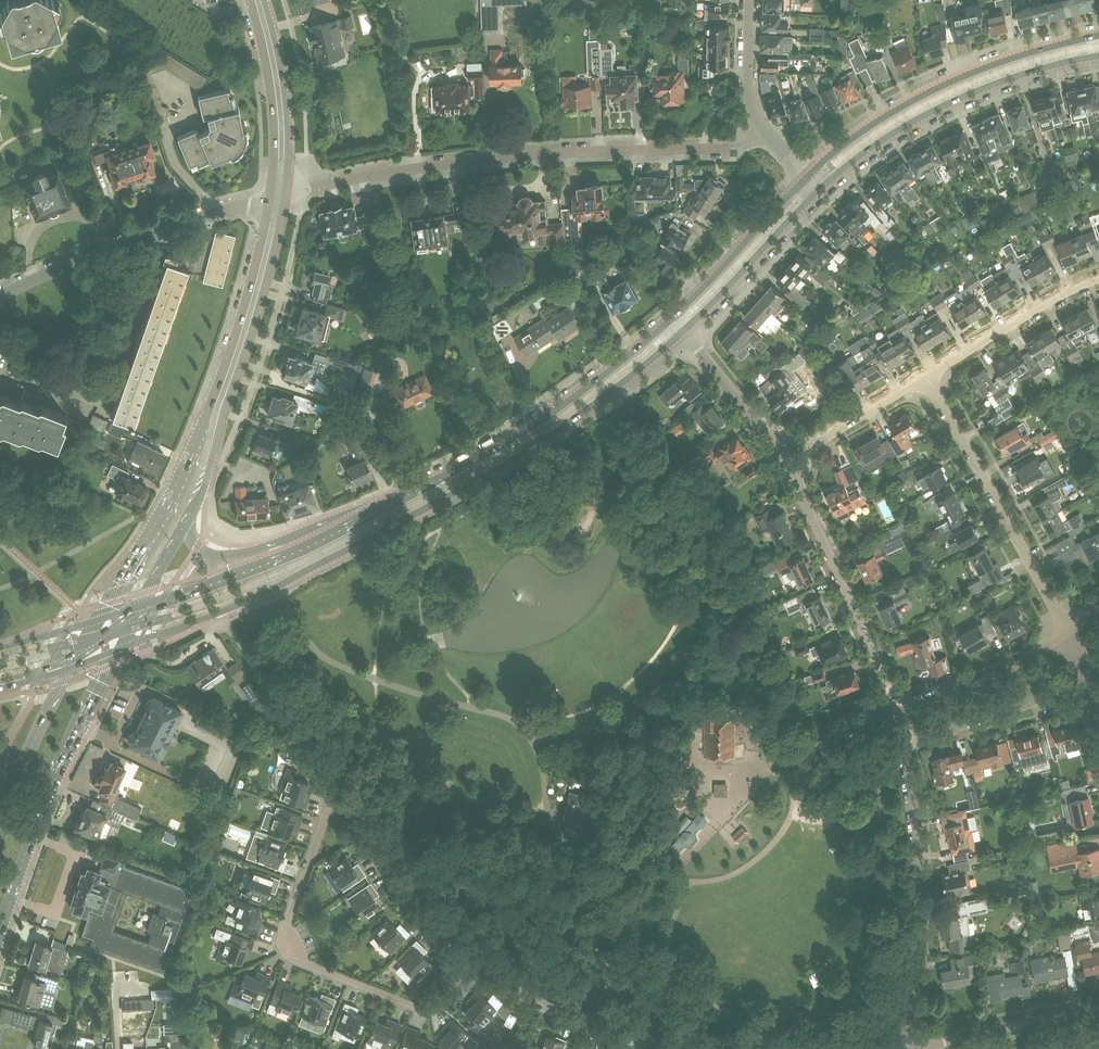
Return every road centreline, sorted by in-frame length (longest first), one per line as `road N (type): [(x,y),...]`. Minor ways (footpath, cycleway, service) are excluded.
road 1 (primary): [(118,648),(275,587),(489,474),(592,406),(684,331)]
road 2 (primary): [(272,197),(243,318),(205,426),(162,521),(101,620)]
road 3 (residential): [(285,193),(507,156),(730,146)]
road 4 (residential): [(472,960),(436,1002),(420,1007),(296,957),(287,925),(326,816),(343,798)]
road 5 (primary): [(673,318),(515,438),(377,511)]
road 6 (primary): [(185,525),(206,481),(285,193)]
road 7 (primary): [(1098,35),(989,65),(923,95),(808,176)]
road 8 (primary): [(820,189),(876,143),(955,100),(1098,55)]
road 9 (primary): [(0,934),(53,784),(118,648)]
road 10 (unclassified): [(908,1048),(918,852),(903,743)]
road 11 (residential): [(0,295),(110,248),(272,197)]
road 12 (residential): [(1068,631),(926,379)]
road 13 (primary): [(377,511),(271,563),(138,609)]
road 14 (unclassified): [(894,709),(798,486)]
road 15 (primary): [(377,511),(225,554),(198,547),(185,525)]
road 16 (residential): [(343,798),(410,896),(472,960)]
road 17 (residential): [(472,960),(571,1017),(656,1036)]
road 18 (primary): [(251,0),(274,105),(272,197)]
road 19 (residential): [(926,379),(1098,279)]
road 20 (residential): [(808,176),(764,131),(751,102),(750,0)]
road 21 (unclassified): [(903,743),(1036,701),(1087,675)]
road 22 (primary): [(684,331),(820,189)]
road 23 (primary): [(808,176),(673,318)]
road 24 (primary): [(285,193),(285,96),(264,0)]
road 25 (unclassified): [(894,709),(1003,671),(1068,631)]
road 26 (unclassified): [(912,1048),(1098,1011)]
road 27 (unclassified): [(768,437),(684,331)]
road 28 (residential): [(813,444),(926,379)]
road 29 (primary): [(74,664),(18,779)]

